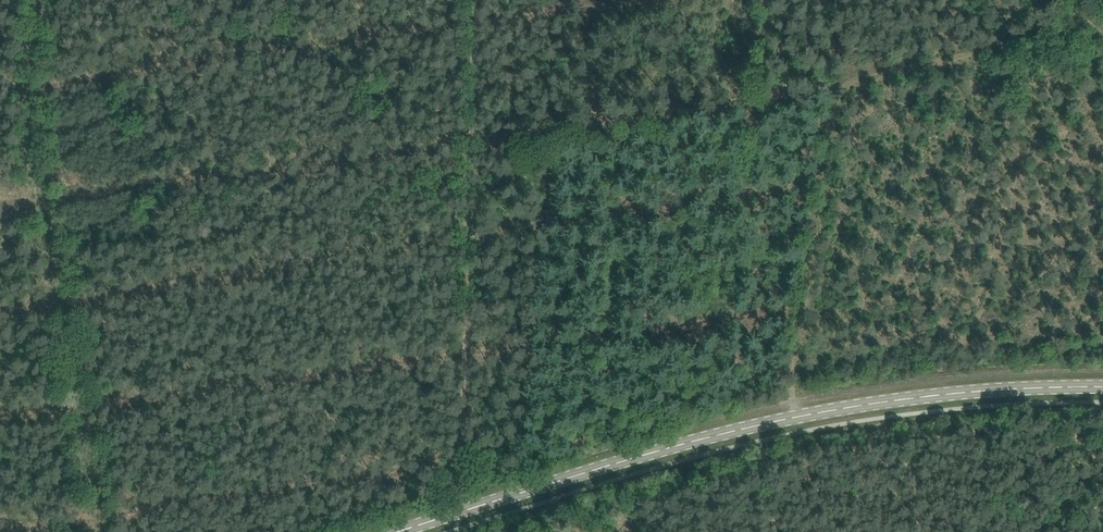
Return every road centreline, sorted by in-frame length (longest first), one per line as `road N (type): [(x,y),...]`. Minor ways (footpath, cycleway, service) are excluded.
road 1 (secondary): [(398,531),(789,418),(1003,389),(1102,387)]
road 2 (track): [(1088,20),(837,86),(798,416)]
road 3 (track): [(461,474),(462,180)]
road 4 (track): [(37,7),(24,111),(56,277)]
road 5 (track): [(56,277),(105,531)]
road 6 (track): [(462,180),(466,0)]

